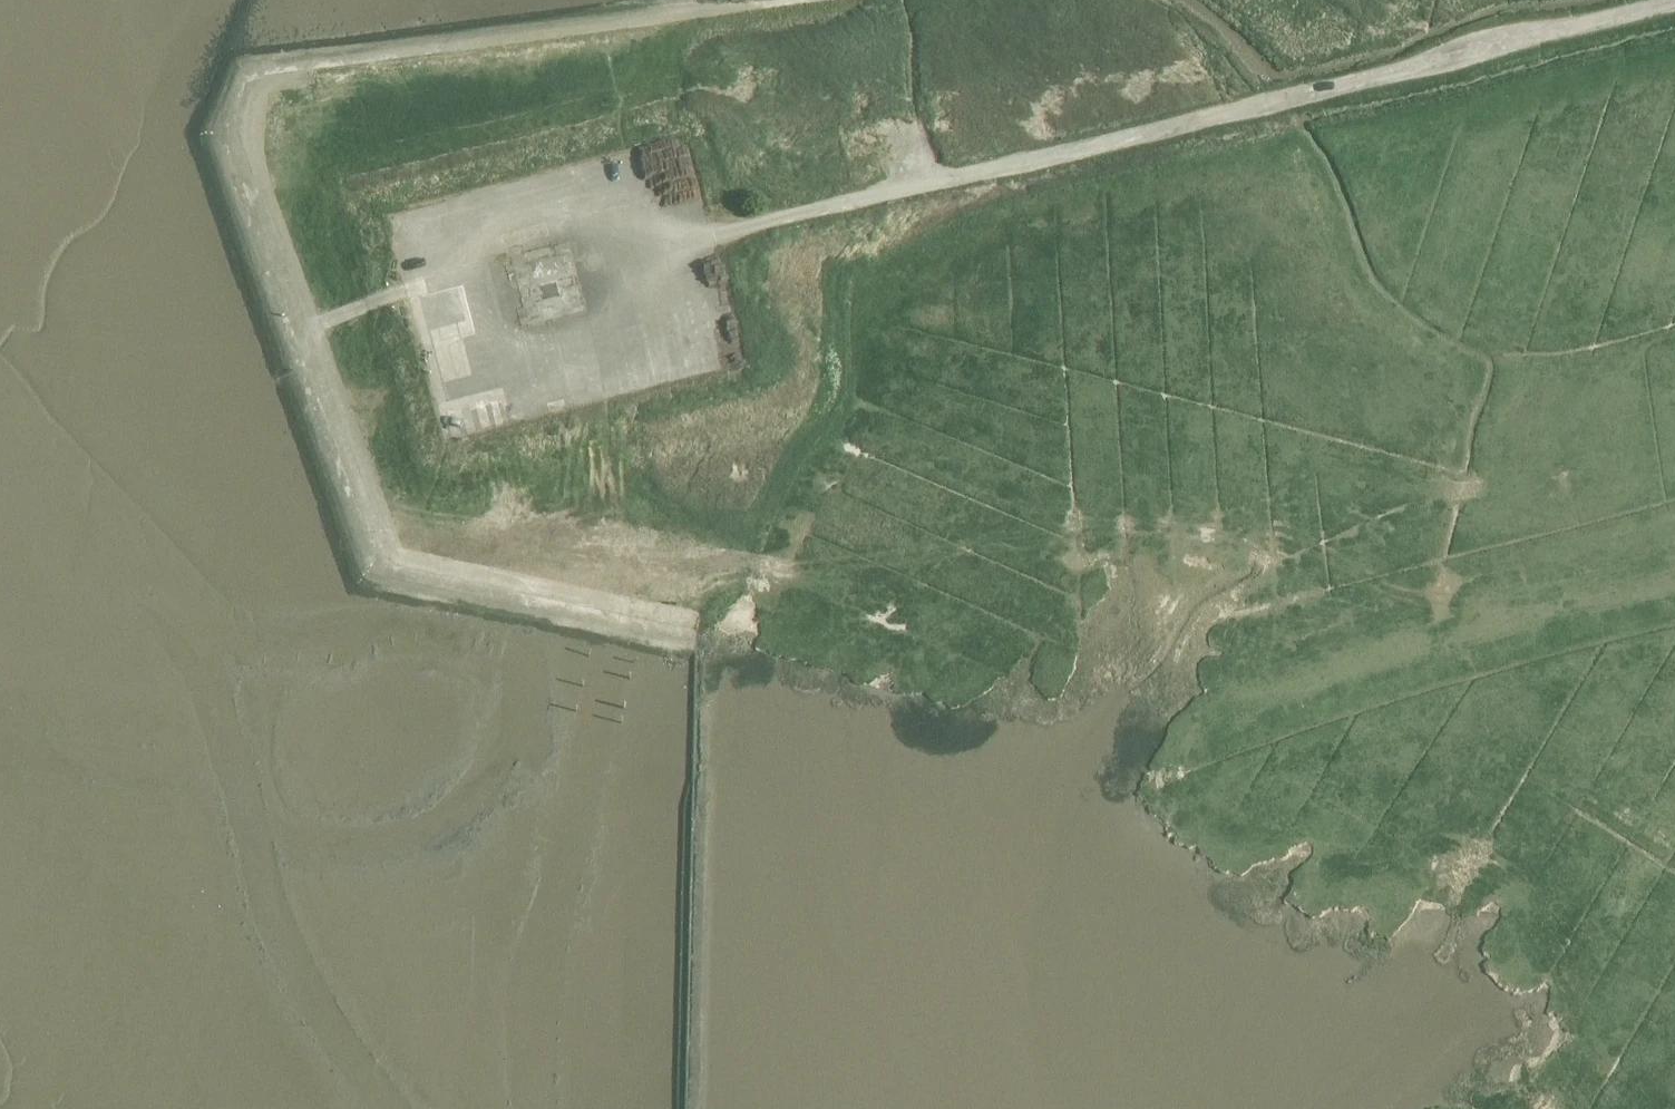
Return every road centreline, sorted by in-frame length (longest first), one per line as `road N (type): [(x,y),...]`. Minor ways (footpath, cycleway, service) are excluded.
road 1 (track): [(1674,0),(715,239)]

